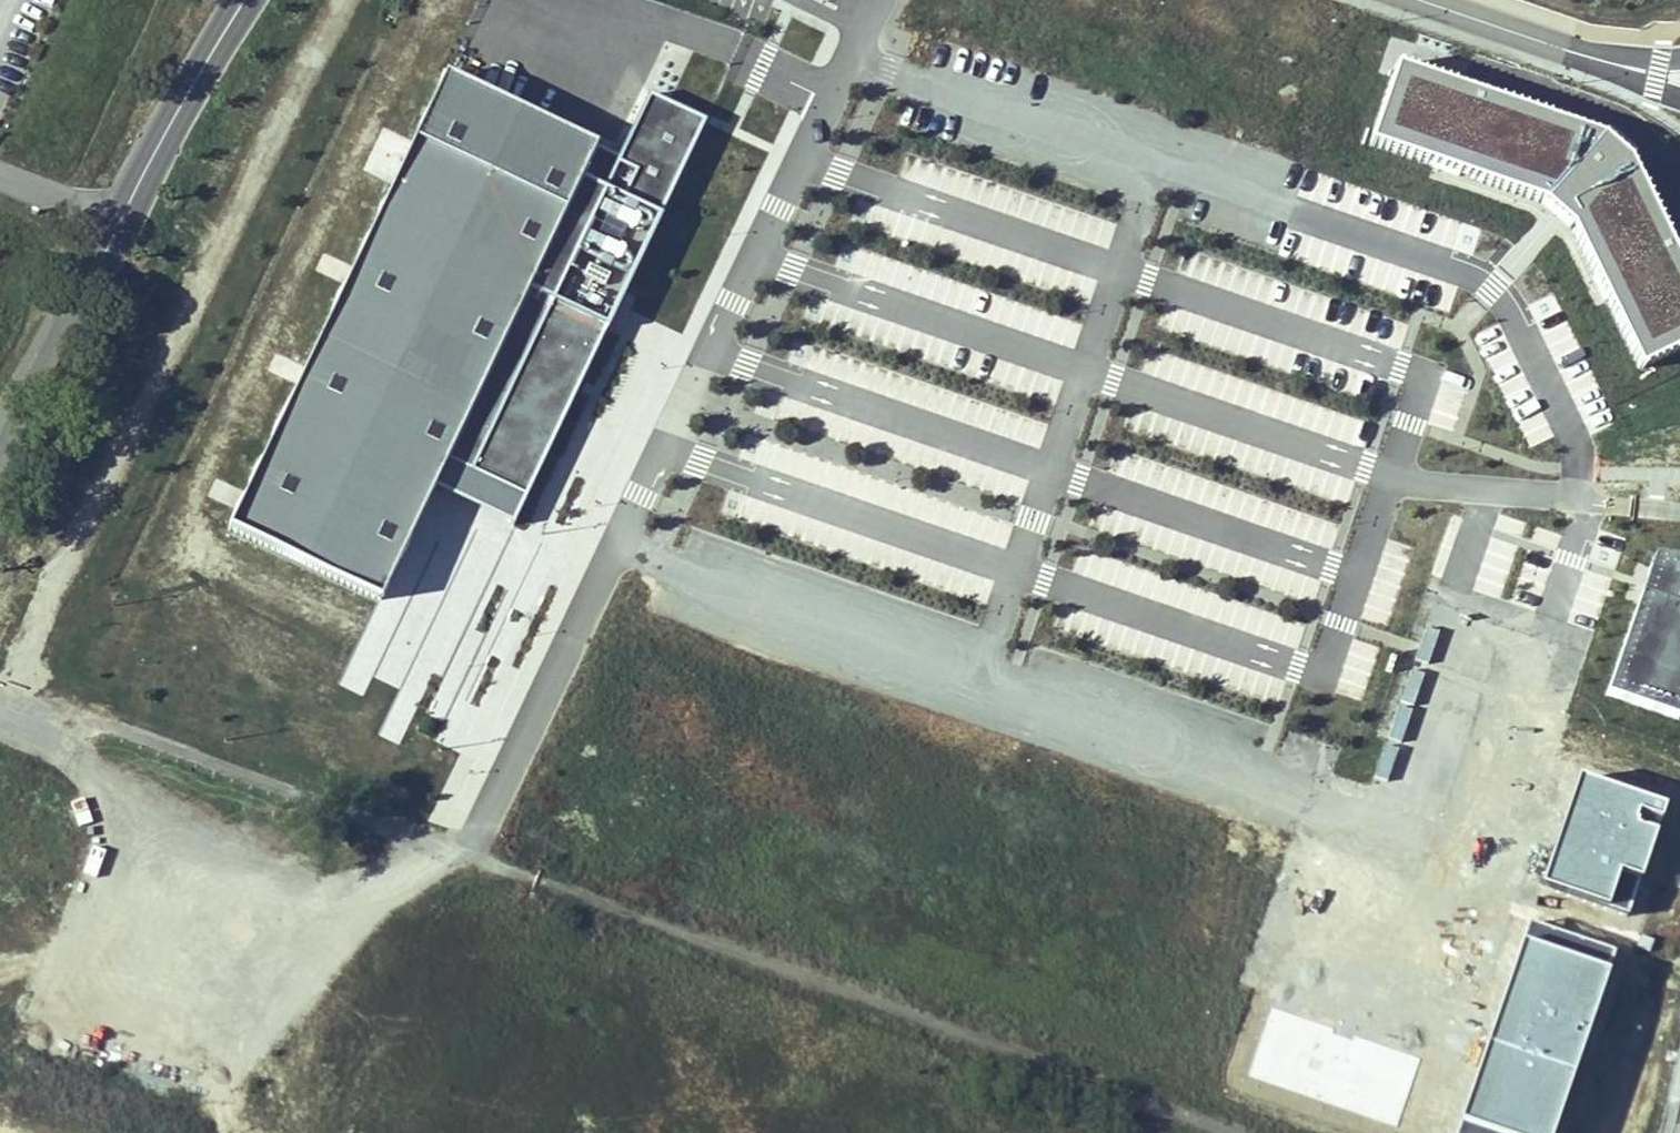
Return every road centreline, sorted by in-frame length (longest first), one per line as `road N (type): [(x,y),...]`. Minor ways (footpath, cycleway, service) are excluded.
road 1 (unclassified): [(474,855),(885,0)]
road 2 (unclassified): [(474,855),(327,905),(145,839),(72,754),(0,692)]
road 3 (secondary): [(0,459),(107,235),(245,0)]
road 4 (unclassified): [(1428,0),(1567,48)]
road 5 (unclassified): [(1567,48),(1679,97)]

